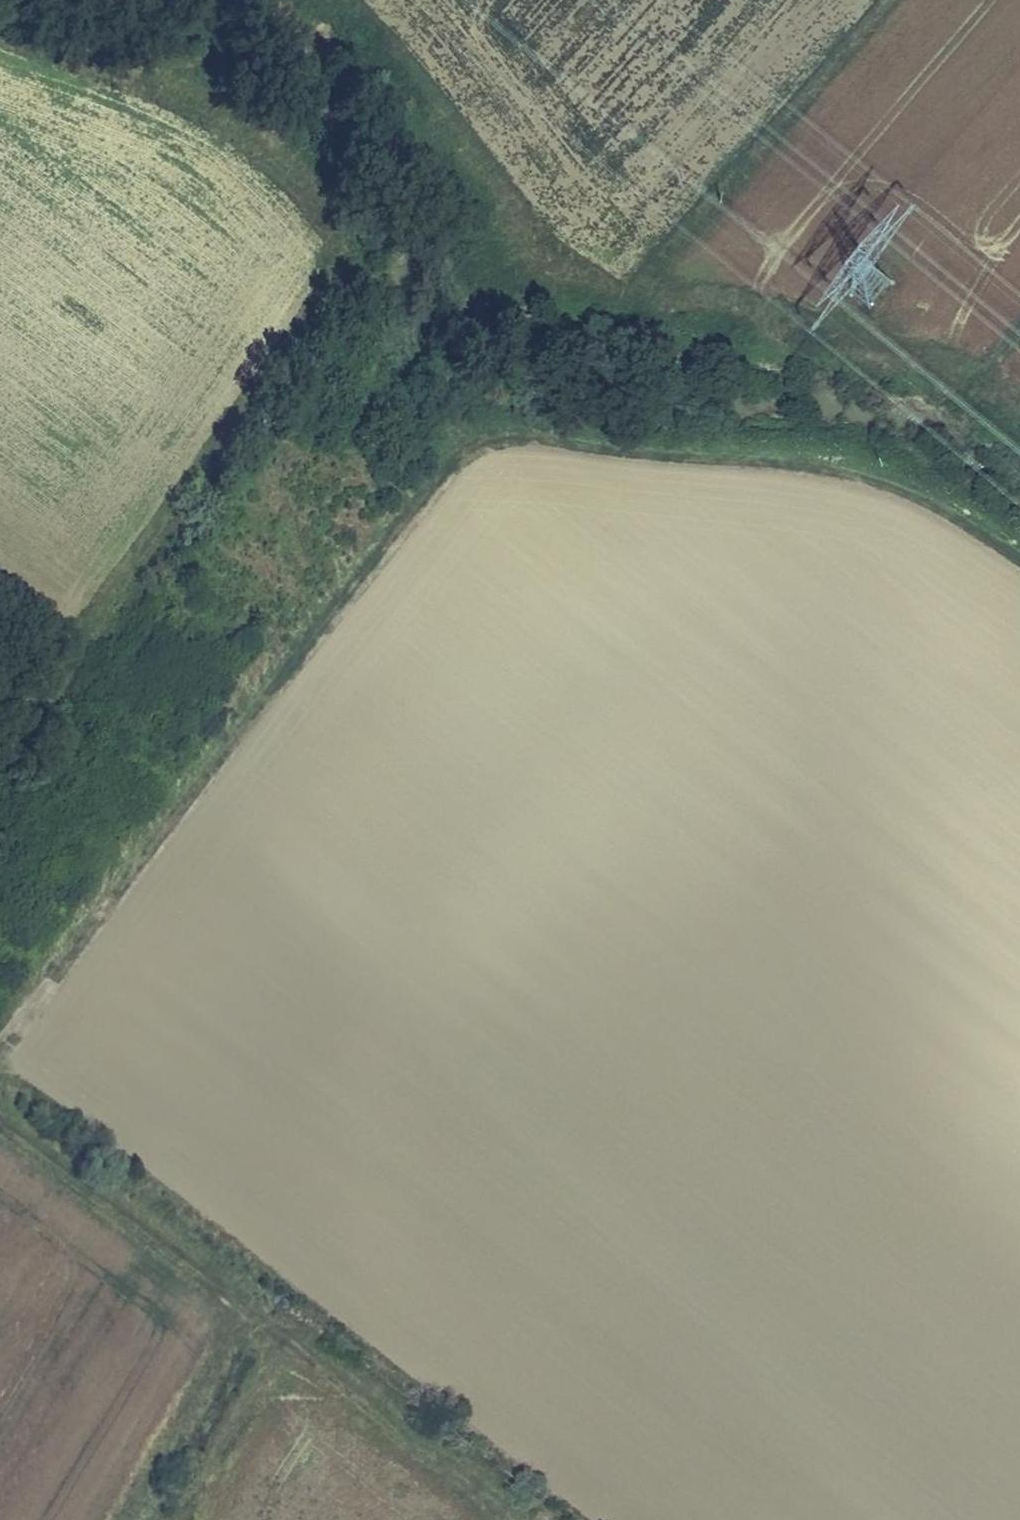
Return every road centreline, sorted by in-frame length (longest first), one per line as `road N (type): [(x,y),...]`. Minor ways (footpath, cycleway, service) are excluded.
road 1 (track): [(1019,555),(832,472),(498,438),(462,443),(0,1052)]

